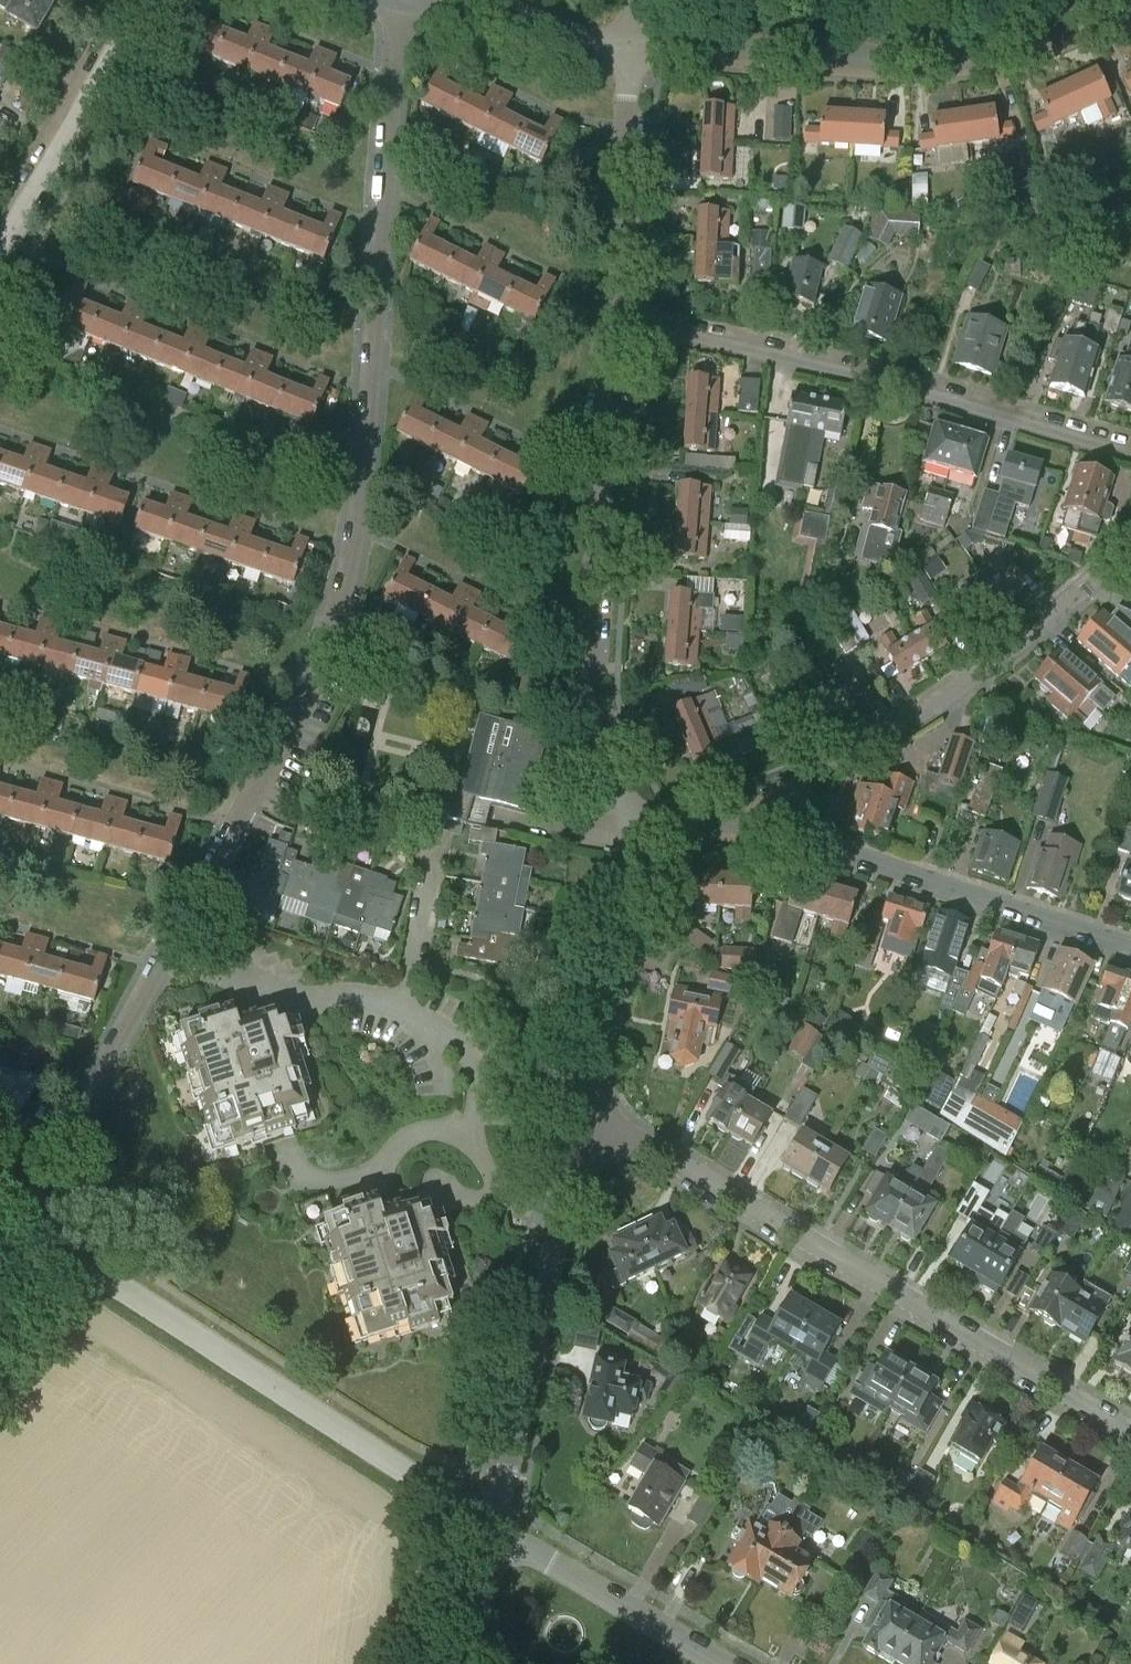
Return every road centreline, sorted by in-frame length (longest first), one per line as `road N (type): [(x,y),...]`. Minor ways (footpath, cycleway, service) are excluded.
road 1 (residential): [(167,950),(324,647),(350,577),(365,505),(395,0)]
road 2 (residential): [(1130,1432),(590,1111)]
road 3 (residential): [(490,1526),(19,1223)]
road 4 (residential): [(561,1215),(513,1193),(483,1162),(472,1134),(476,1081),(451,1029),(404,1007),(357,997),(287,997),(216,976),(167,950)]
road 5 (residential): [(1130,449),(868,372),(614,315)]
road 6 (residential): [(641,828),(597,741),(584,679),(614,315)]
road 7 (residential): [(627,44),(907,62),(969,58),(1113,0)]
road 8 (residential): [(781,829),(817,768),(959,684),(1062,608),(1130,544)]
road 9 (residential): [(1130,947),(781,829)]
road 10 (residential): [(490,1526),(561,1215)]
road 11 (residential): [(19,1223),(167,950)]
road 12 (residential): [(0,250),(145,0)]
road 13 (residential): [(590,1111),(641,828)]
road 14 (residential): [(614,315),(627,44)]
road 15 (residential): [(723,1663),(490,1526)]
road 16 (residential): [(398,0),(627,44)]
road 17 (residential): [(781,829),(641,828)]
road 18 (residential): [(469,1663),(490,1526)]

